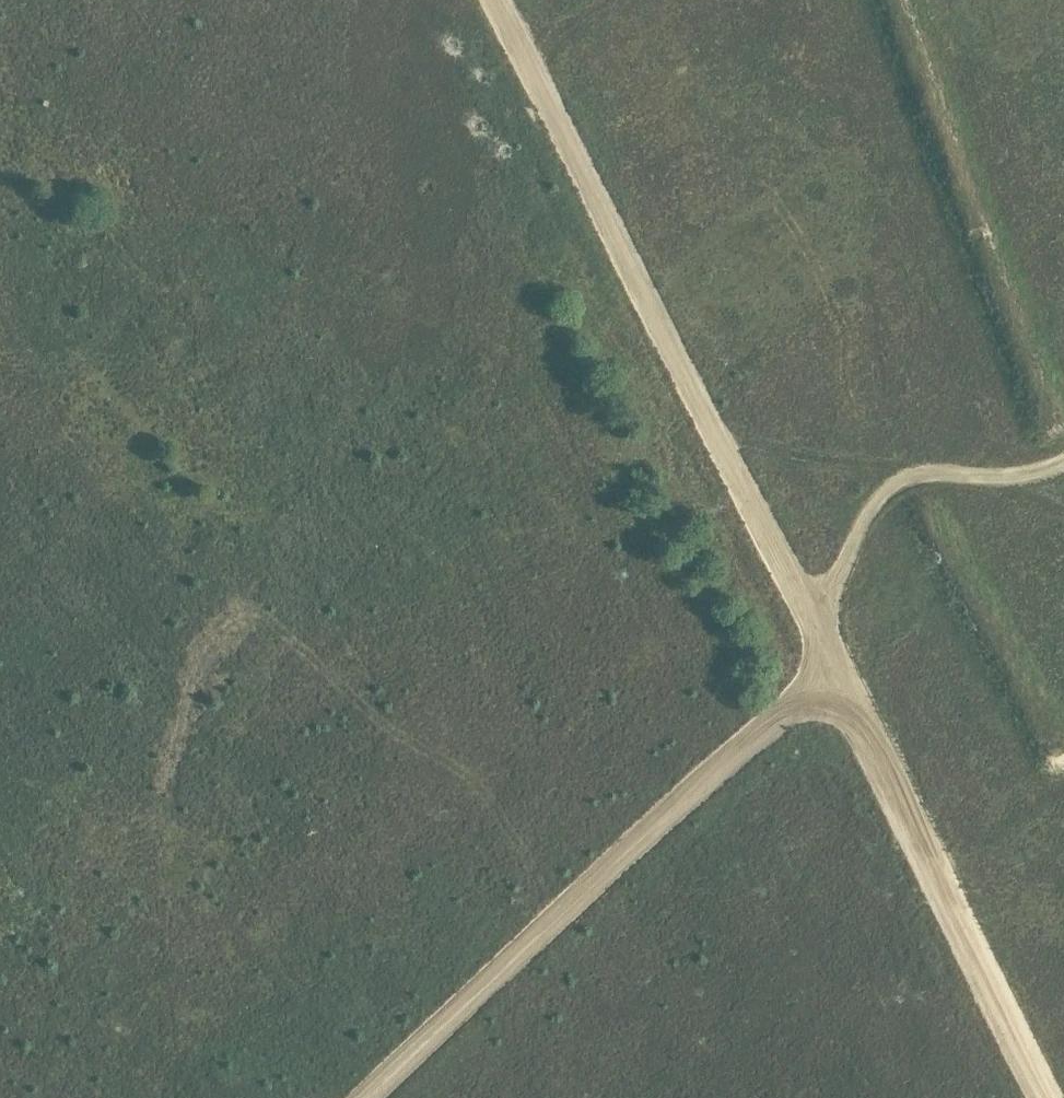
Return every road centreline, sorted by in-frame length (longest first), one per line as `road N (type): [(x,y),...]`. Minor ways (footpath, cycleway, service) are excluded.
road 1 (track): [(474,0),(708,431),(1051,1097)]
road 2 (track): [(365,1097),(809,676),(835,621),(857,528),(889,491),(919,475),(809,463),(708,431)]

